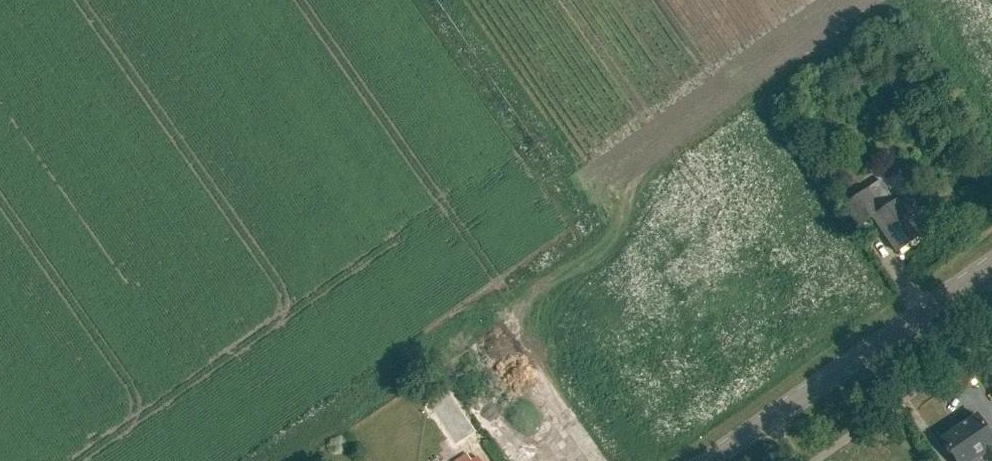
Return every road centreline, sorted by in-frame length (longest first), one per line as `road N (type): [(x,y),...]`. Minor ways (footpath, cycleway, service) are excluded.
road 1 (tertiary): [(709,460),(991,264)]

